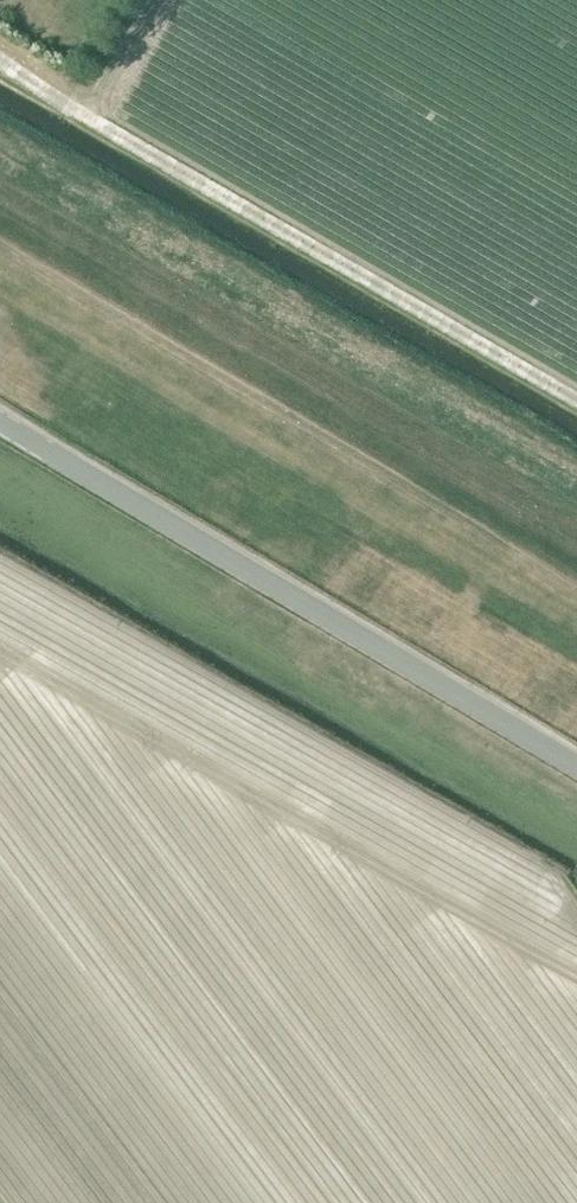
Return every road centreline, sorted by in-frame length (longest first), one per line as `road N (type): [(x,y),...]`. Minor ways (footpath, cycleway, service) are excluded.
road 1 (track): [(0,59),(85,119),(576,402)]
road 2 (unclassified): [(576,765),(0,422)]

